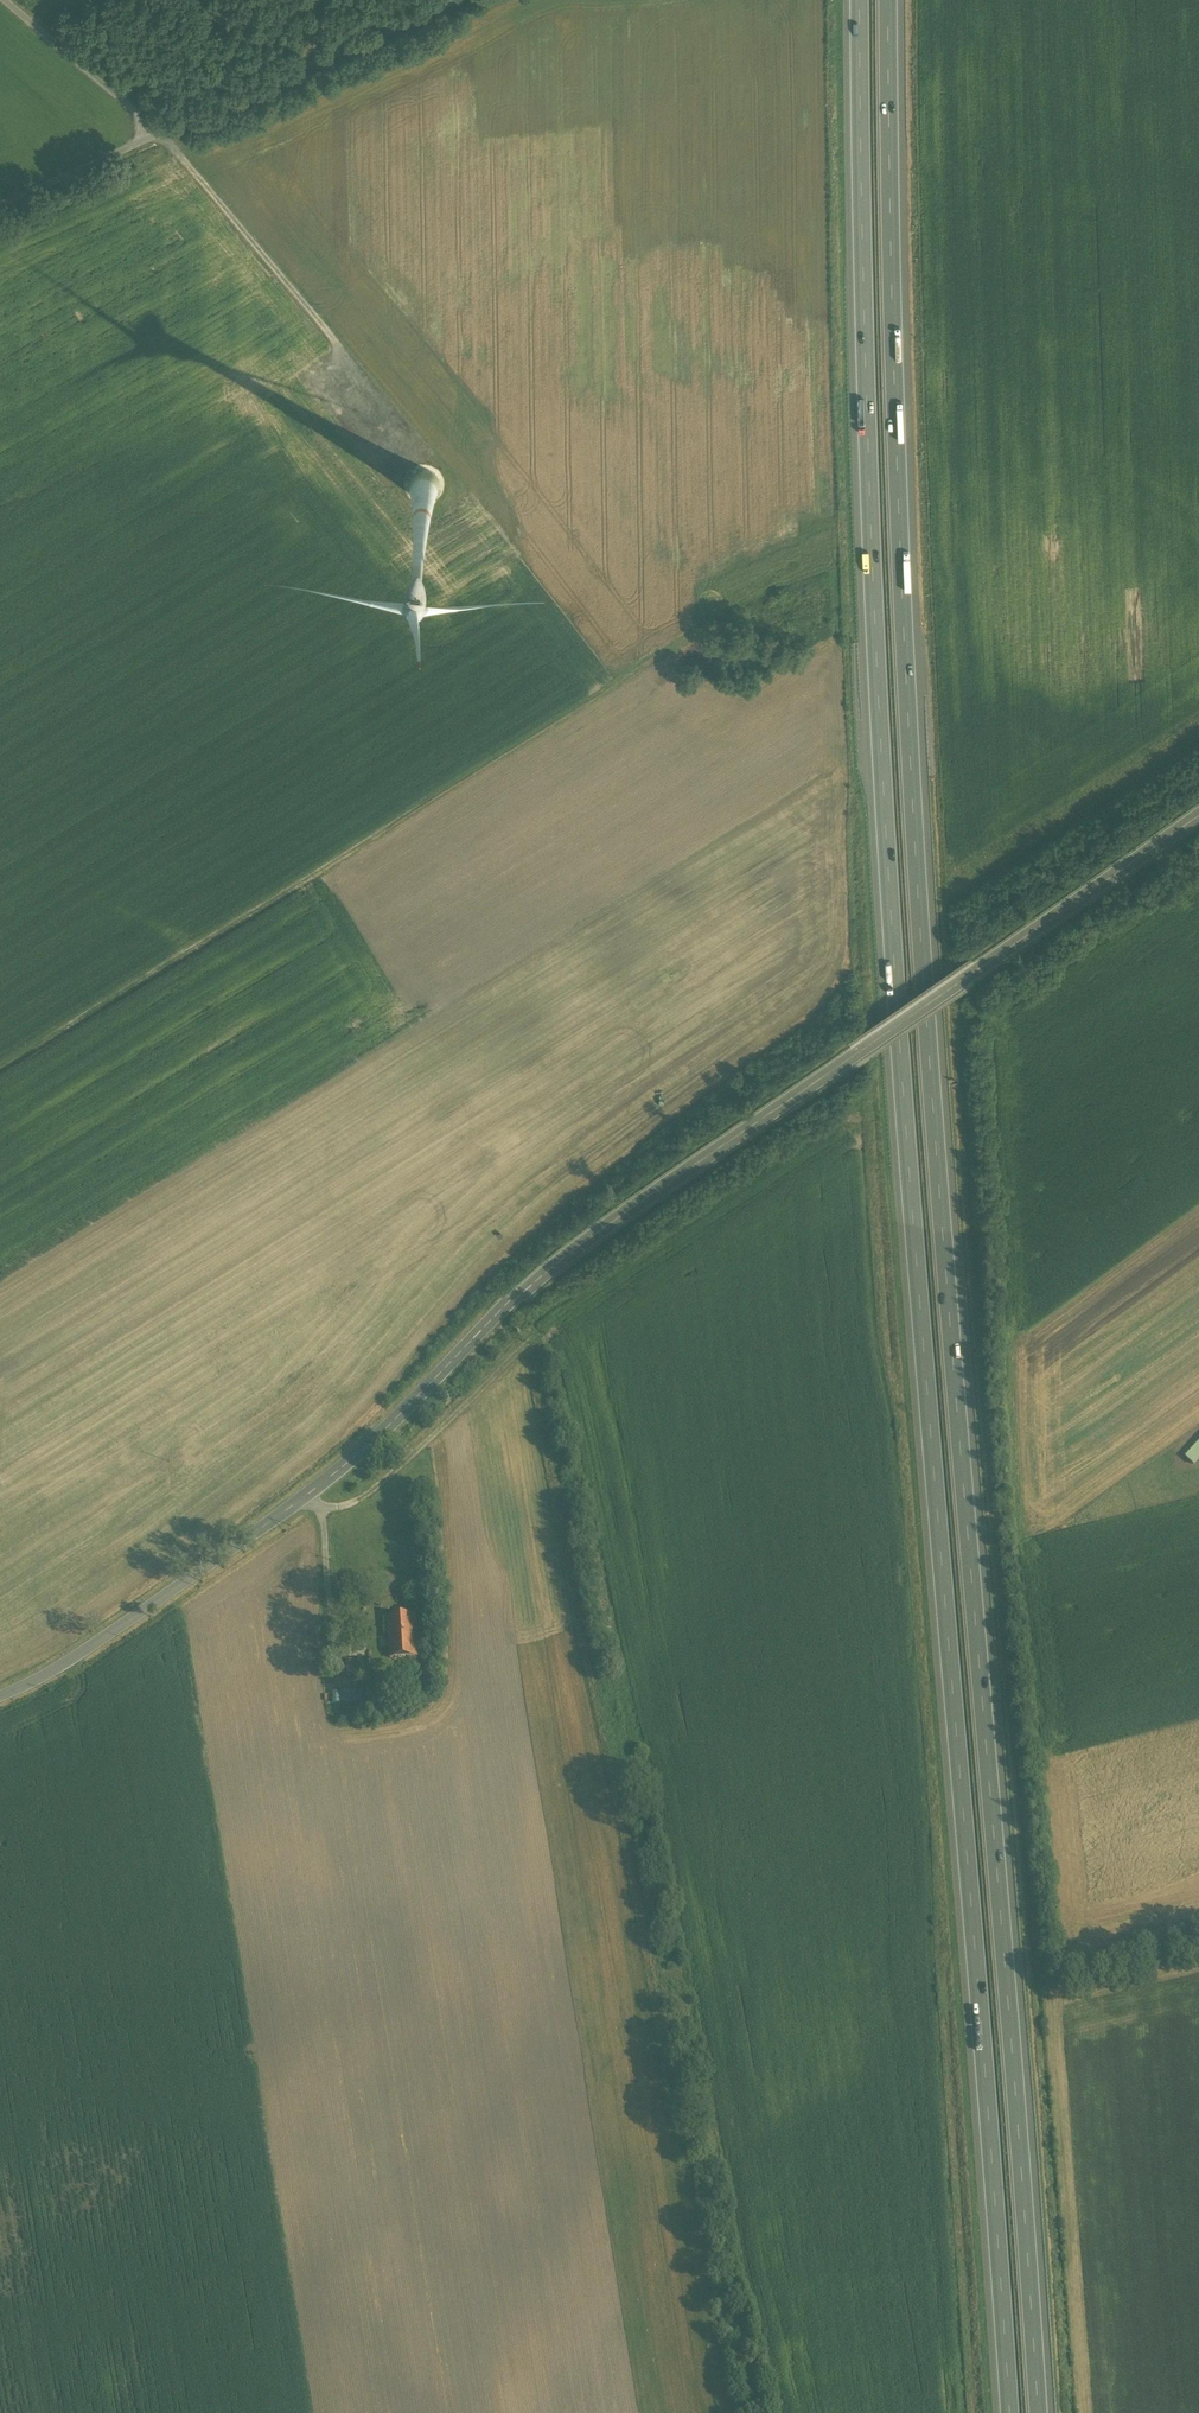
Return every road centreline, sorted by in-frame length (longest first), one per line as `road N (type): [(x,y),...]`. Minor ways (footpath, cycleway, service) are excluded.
road 1 (motorway): [(862,0),(864,330),(886,839),(1009,2412)]
road 2 (motorway): [(1038,2412),(915,855),(902,598),(894,0)]
road 3 (tertiary): [(0,1695),(66,1662),(344,1465),(555,1259),(1198,809)]
road 4 (track): [(0,1069),(703,636)]
road 5 (track): [(164,134),(417,446)]
road 6 (unclassified): [(164,134),(444,0)]
road 7 (track): [(322,1510),(365,1495),(550,1324)]
road 8 (unclassified): [(6,0),(164,134)]
road 9 (unclassified): [(164,134),(0,207)]

